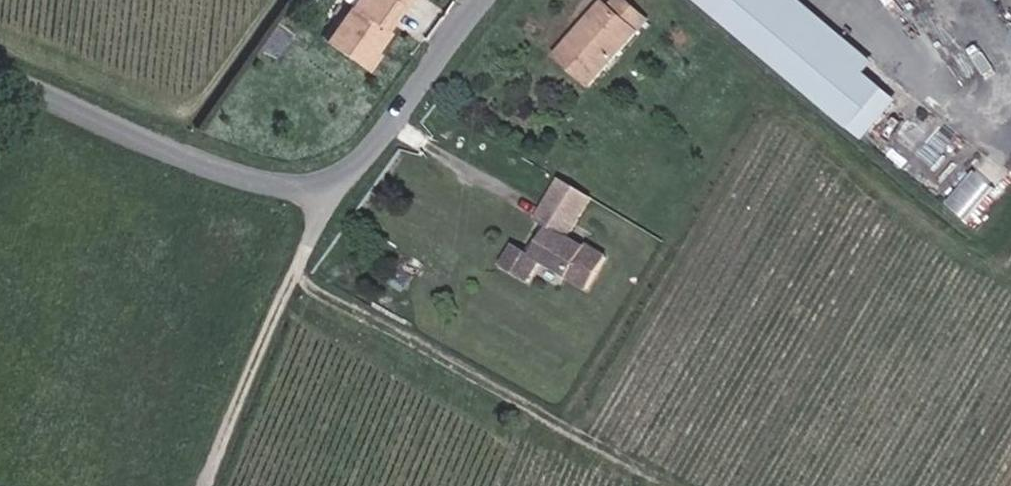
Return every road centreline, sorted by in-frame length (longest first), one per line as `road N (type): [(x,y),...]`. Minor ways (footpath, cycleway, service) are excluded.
road 1 (unclassified): [(489,0),(366,172),(317,187),(238,175),(0,78)]
road 2 (track): [(208,485),(317,236),(317,187)]

